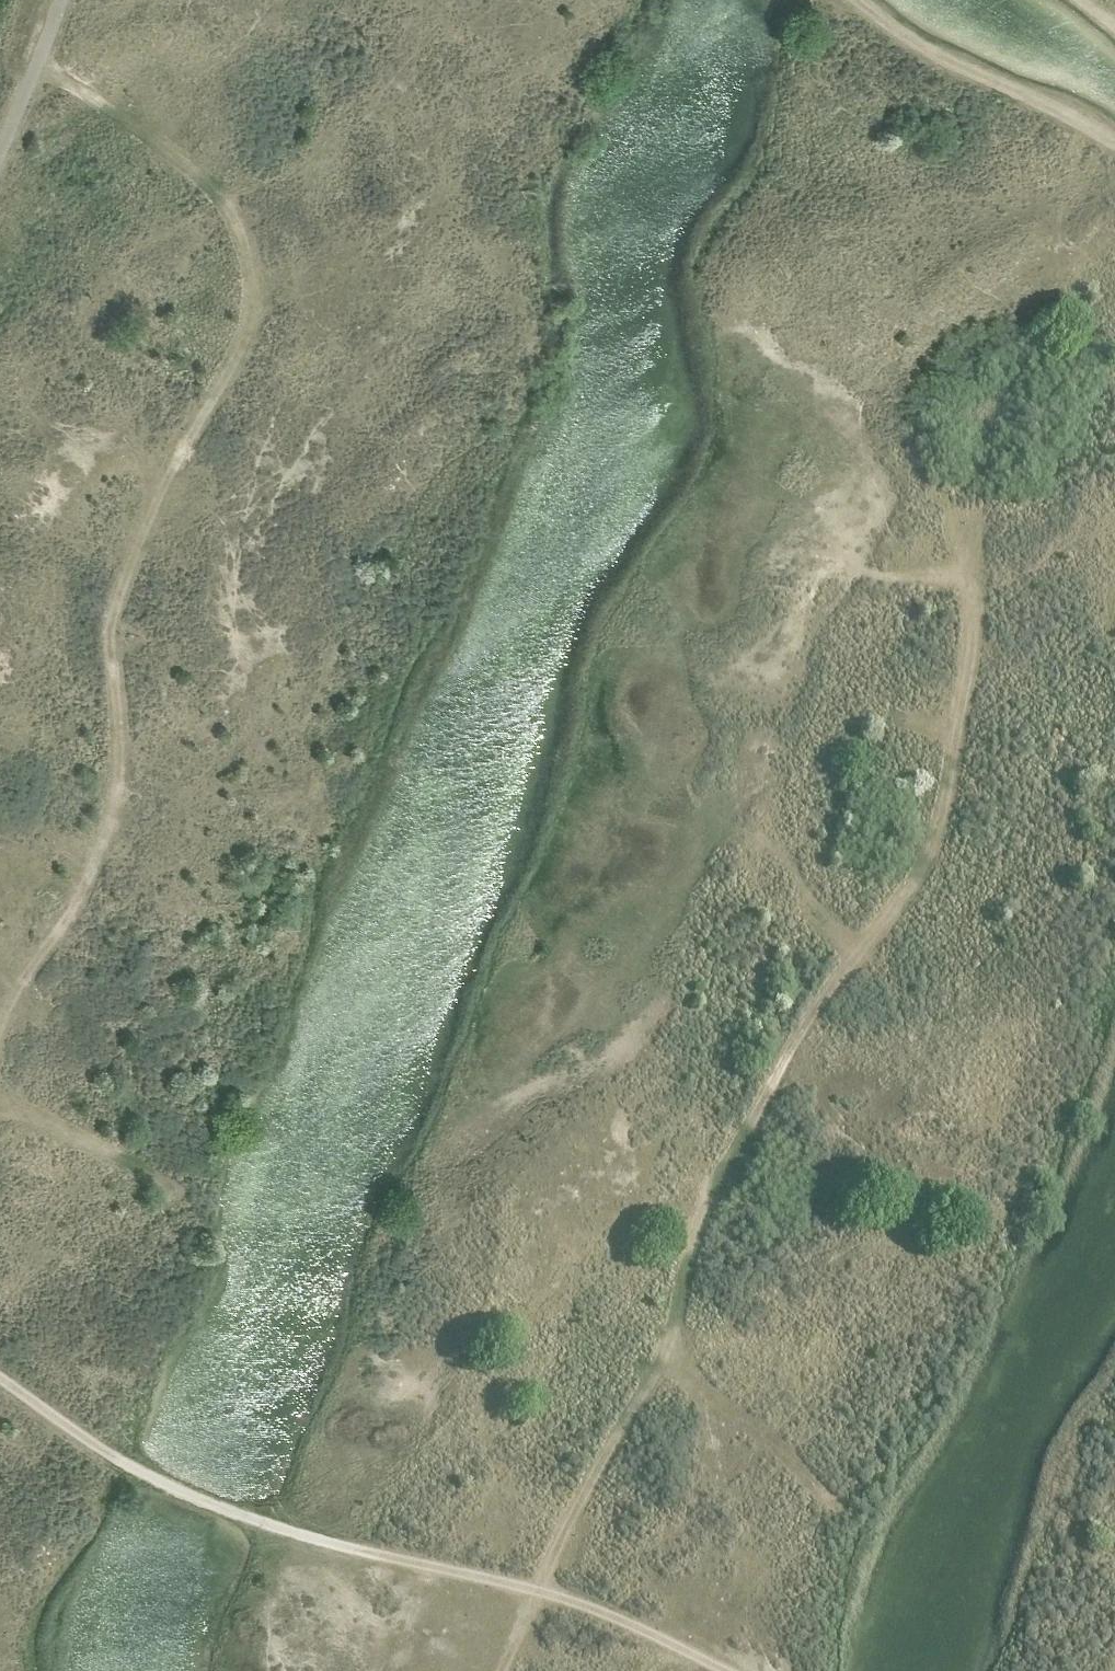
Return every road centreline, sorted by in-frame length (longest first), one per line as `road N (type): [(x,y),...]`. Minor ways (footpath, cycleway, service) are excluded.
road 1 (track): [(0,1377),(102,1449),(192,1494),(275,1526),(538,1590),(727,1670)]
road 2 (track): [(62,0),(0,152)]

